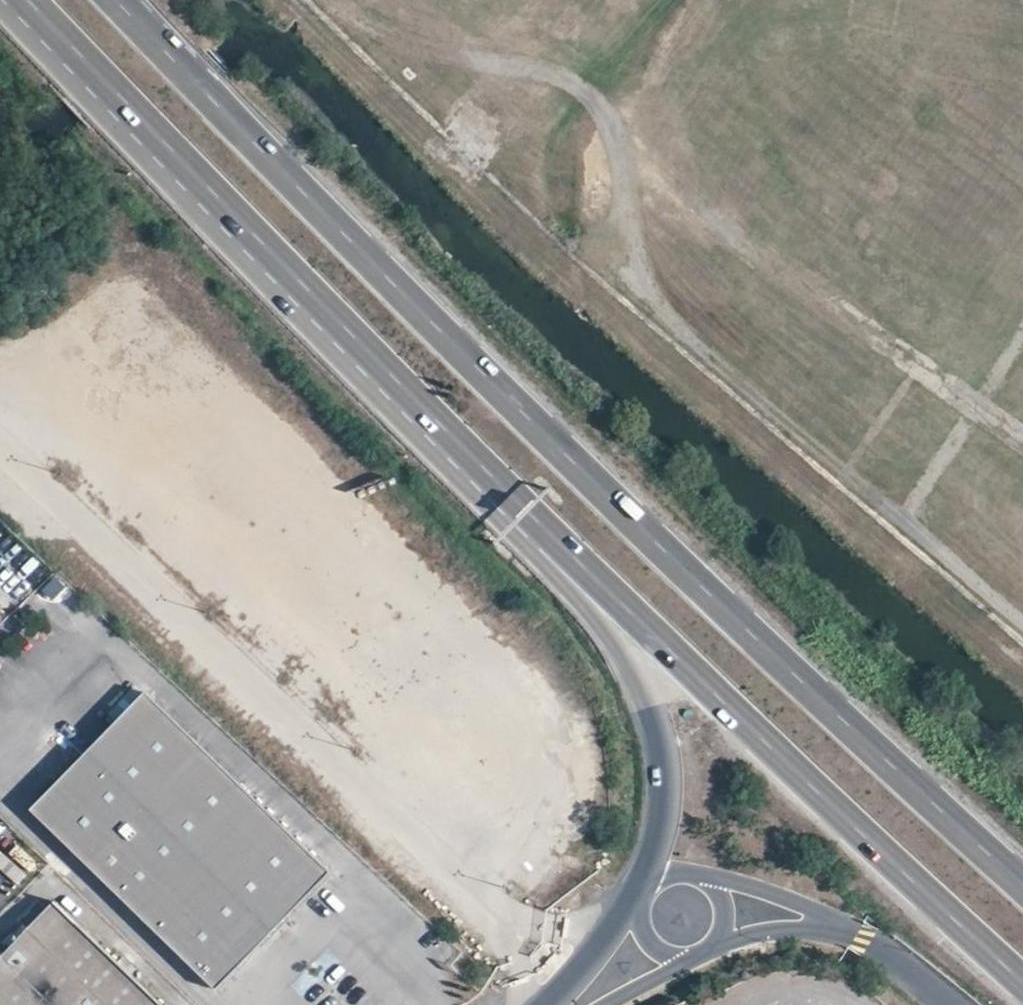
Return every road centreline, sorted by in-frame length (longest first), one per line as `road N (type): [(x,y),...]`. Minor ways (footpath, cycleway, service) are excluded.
road 1 (trunk): [(1022,886),(633,521),(122,0)]
road 2 (trunk): [(515,497),(1022,986)]
road 3 (trunk): [(30,0),(515,497)]
road 4 (tertiary): [(515,497),(532,547),(619,644),(662,725),(668,790),(648,883)]
road 5 (tertiary): [(693,958),(725,930),(720,888),(684,868),(648,883)]
road 6 (tertiary): [(648,883),(557,1004)]

